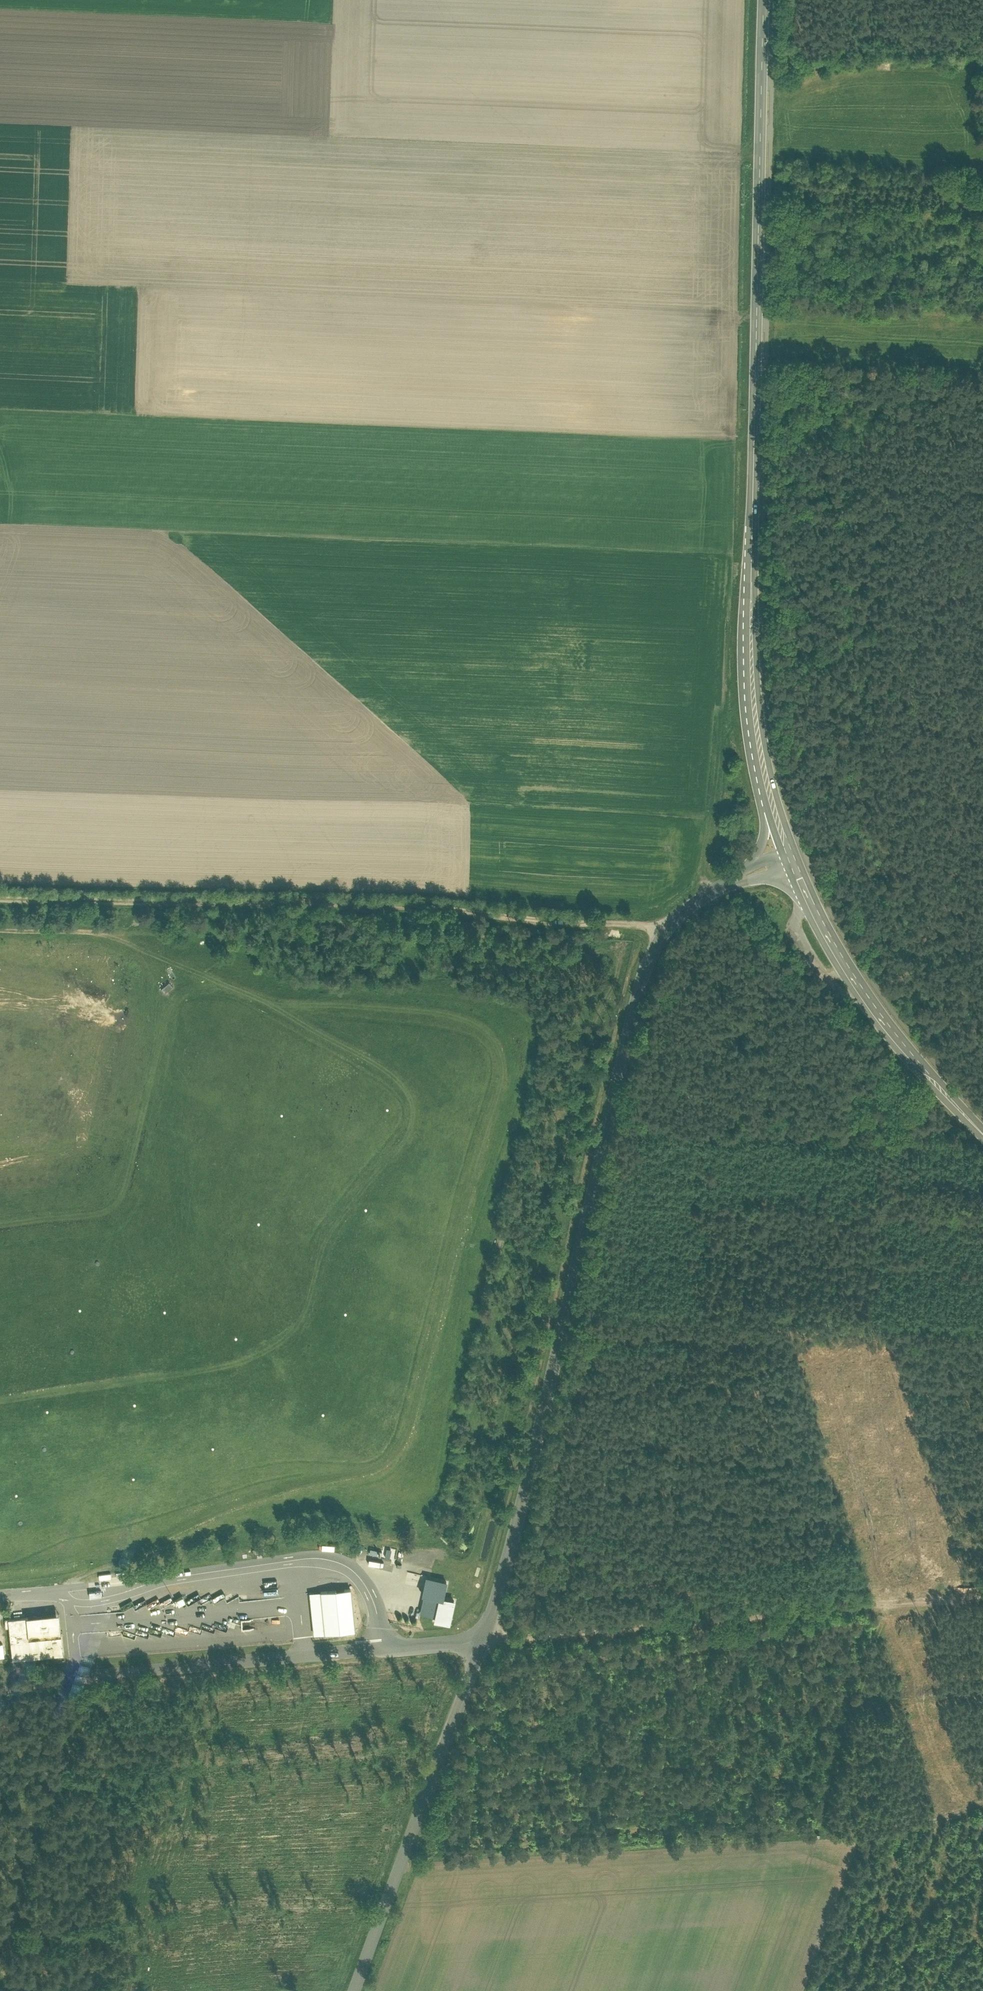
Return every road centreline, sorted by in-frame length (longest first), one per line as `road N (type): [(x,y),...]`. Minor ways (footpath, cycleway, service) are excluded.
road 1 (tertiary): [(793,864),(747,879),(682,917),(641,978),(484,1635)]
road 2 (secondary): [(793,864),(766,779),(750,659),(762,0)]
road 3 (track): [(0,895),(676,924)]
road 4 (track): [(982,1596),(601,1632),(484,1635)]
road 5 (tertiary): [(484,1635),(356,1990)]
road 6 (unclassified): [(484,1635),(162,1668)]
road 7 (secondary): [(982,1130),(862,996)]
road 8 (track): [(0,1686),(162,1668)]
road 9 (unclassified): [(801,883),(801,946),(842,992),(862,996)]
road 10 (secondary): [(862,996),(801,883)]

